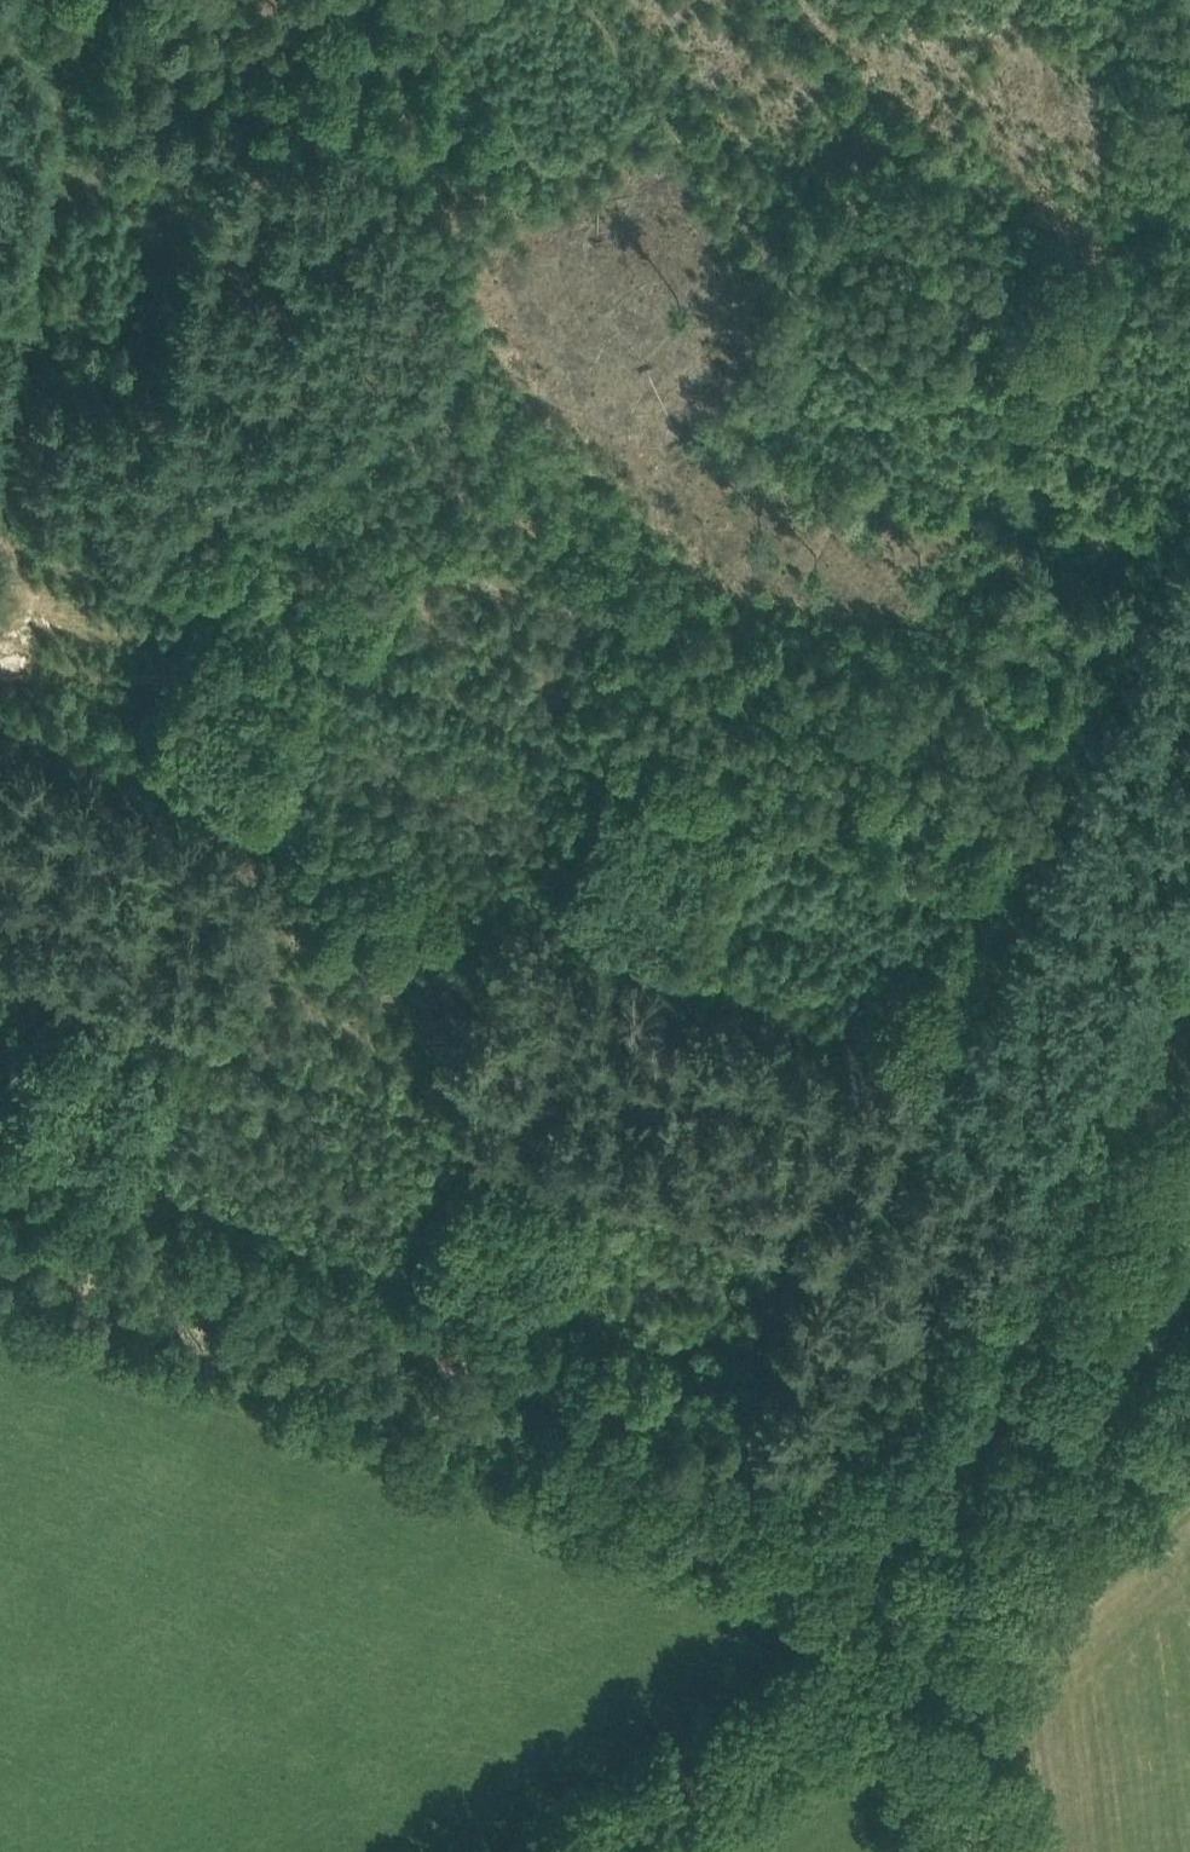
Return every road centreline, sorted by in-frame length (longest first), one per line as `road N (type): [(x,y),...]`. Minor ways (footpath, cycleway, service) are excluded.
road 1 (track): [(596,1851),(799,1718),(885,1635),(944,1625),(962,1611)]
road 2 (track): [(944,1625),(967,1851)]

